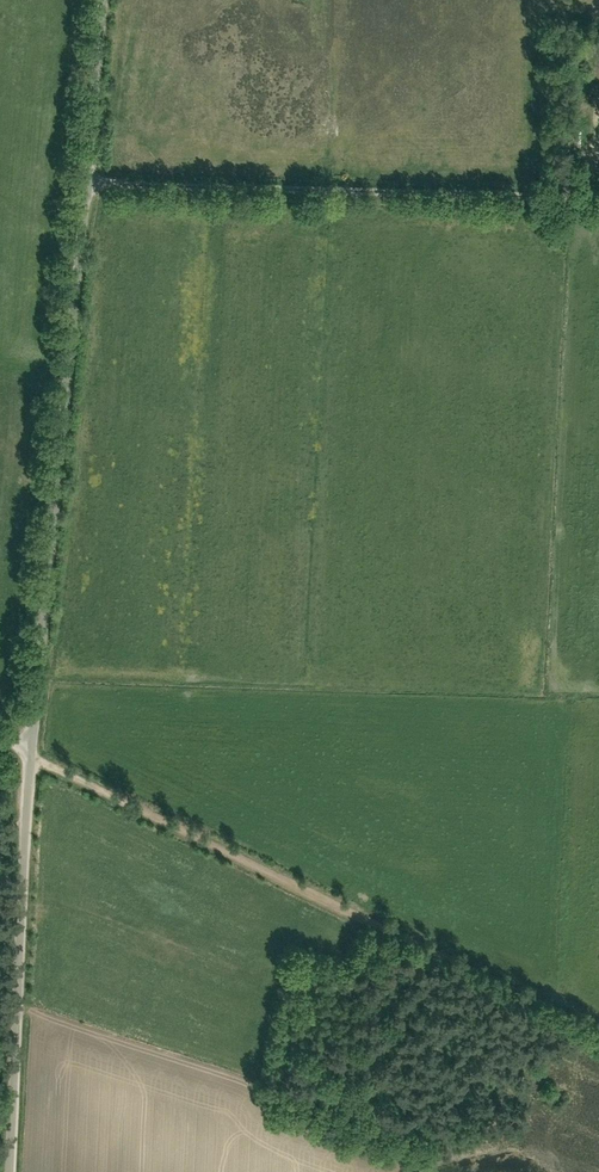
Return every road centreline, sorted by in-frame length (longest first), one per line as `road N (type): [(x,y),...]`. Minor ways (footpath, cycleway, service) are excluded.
road 1 (unclassified): [(32,752),(103,0)]
road 2 (track): [(598,1032),(32,752)]
road 3 (track): [(83,183),(598,199)]
road 4 (unclassified): [(6,1171),(32,752)]

